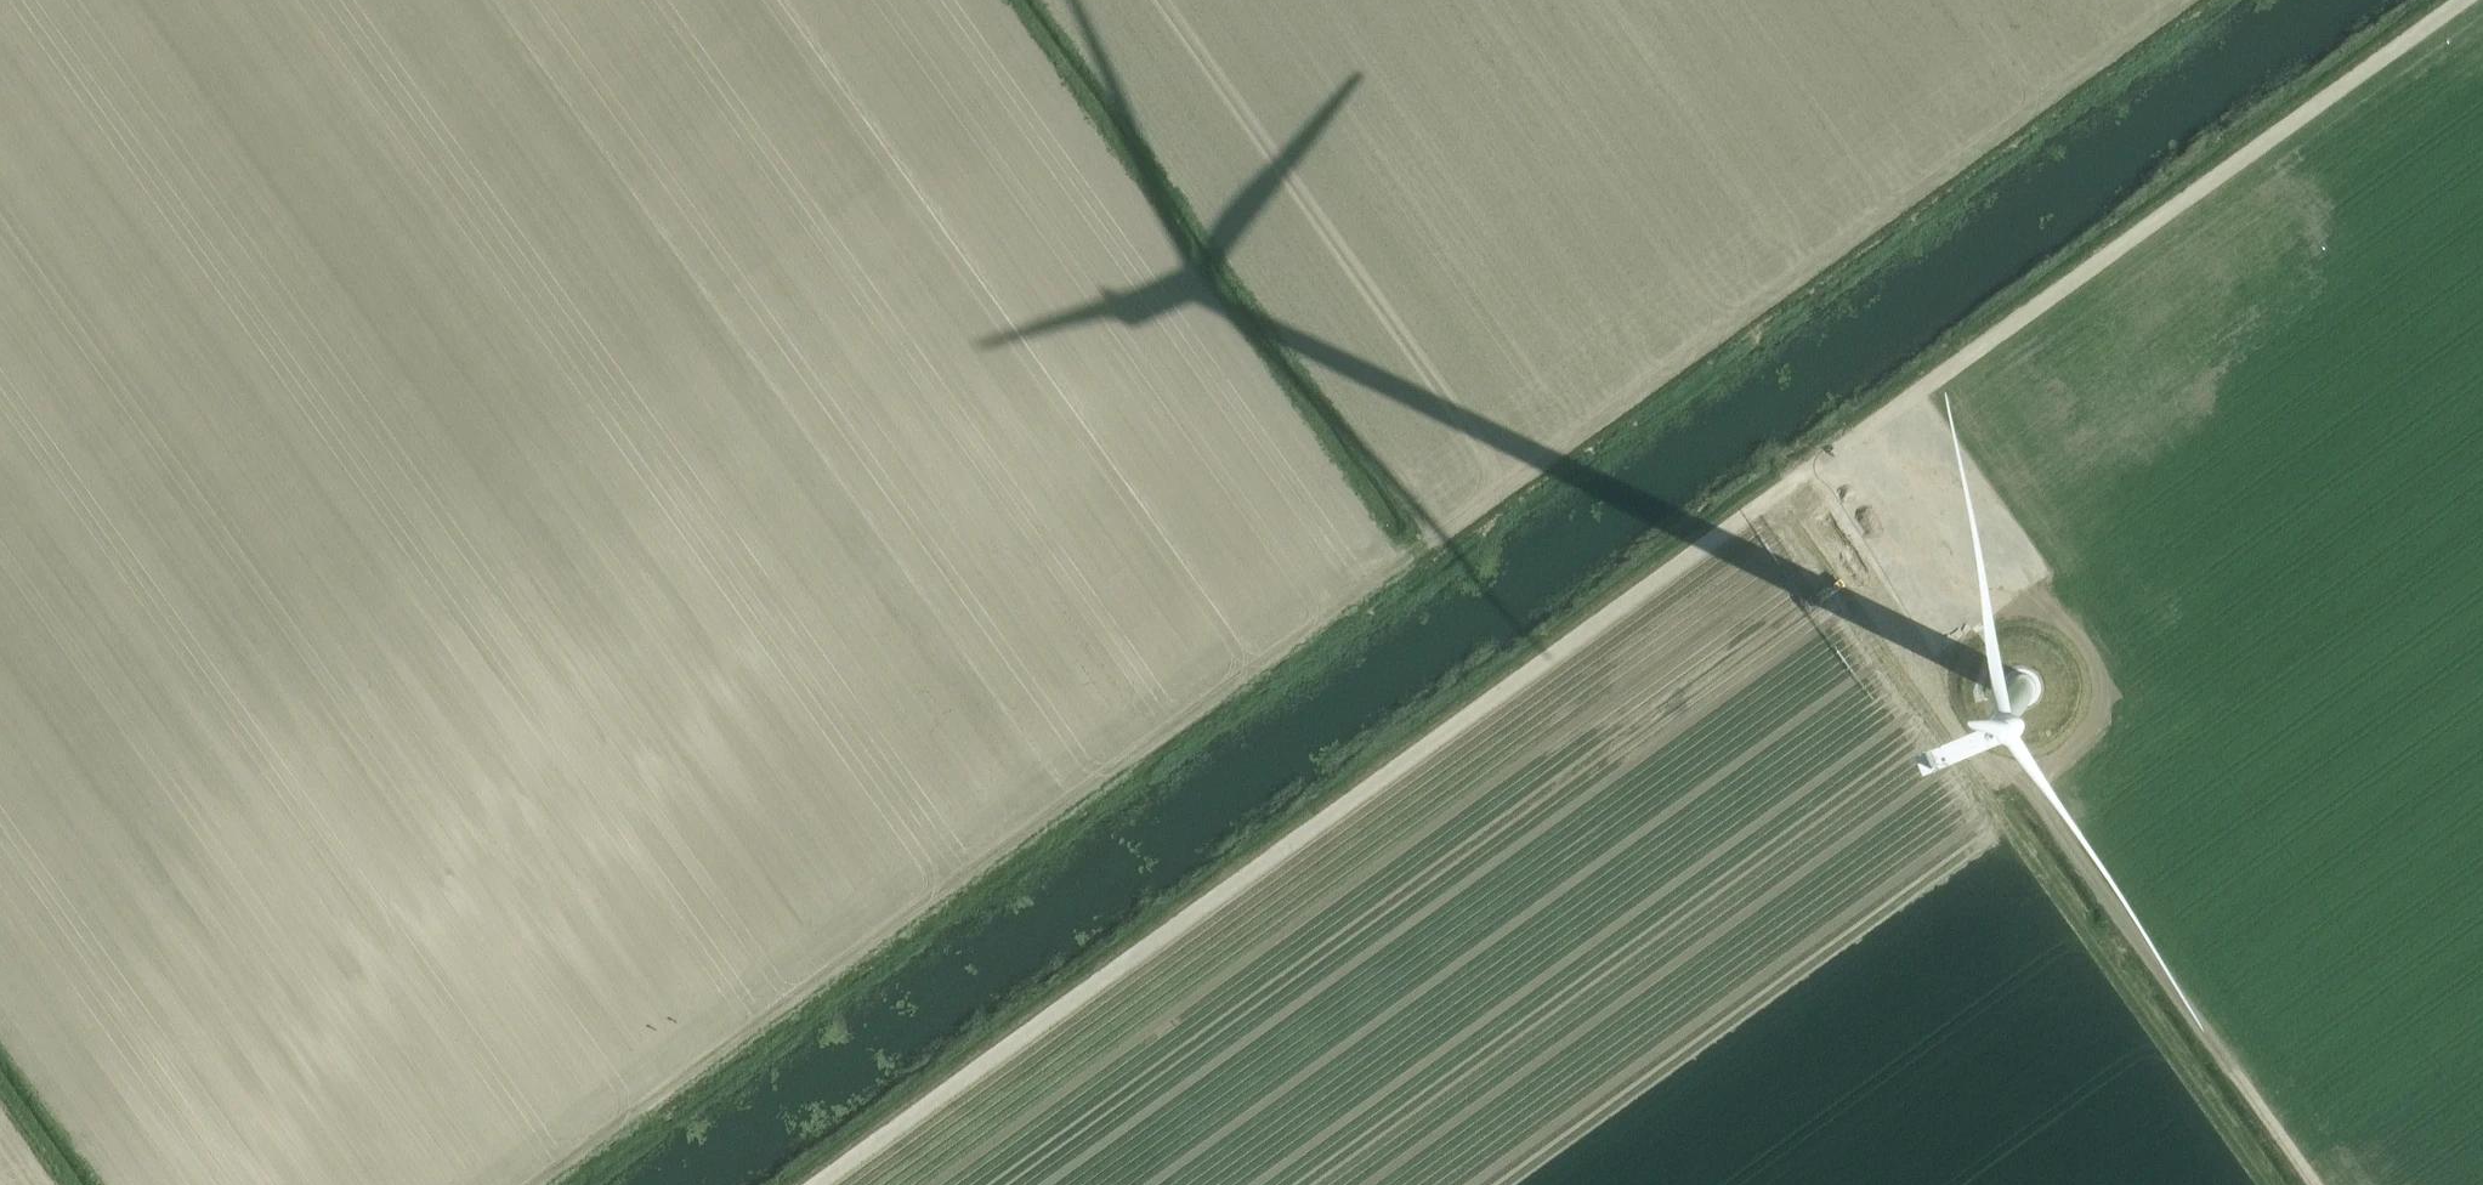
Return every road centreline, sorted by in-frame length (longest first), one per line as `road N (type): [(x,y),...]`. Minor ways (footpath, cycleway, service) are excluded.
road 1 (track): [(1810,469),(2319,1184)]

